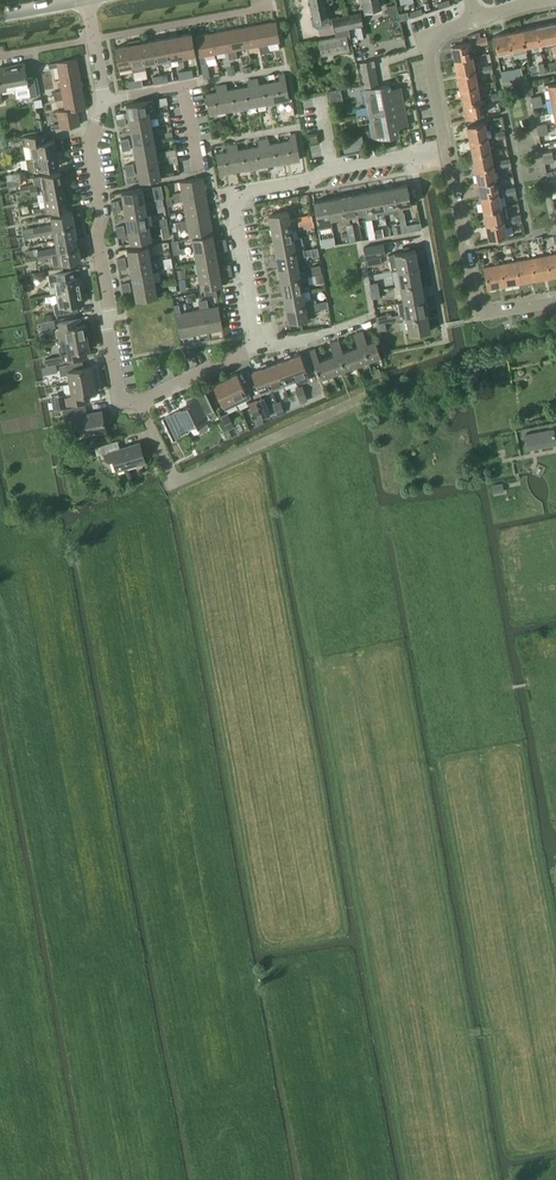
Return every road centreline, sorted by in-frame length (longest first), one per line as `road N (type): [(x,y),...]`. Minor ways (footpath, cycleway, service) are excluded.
road 1 (residential): [(140,402),(119,402),(106,331),(96,234),(102,214),(89,143),(105,101),(94,39)]
road 2 (residential): [(445,152),(231,197),(260,345)]
road 3 (residential): [(555,302),(479,315),(445,152)]
road 4 (residential): [(94,39),(275,6)]
road 5 (residential): [(445,152),(426,40),(474,24)]
road 6 (residential): [(140,402),(260,345)]

